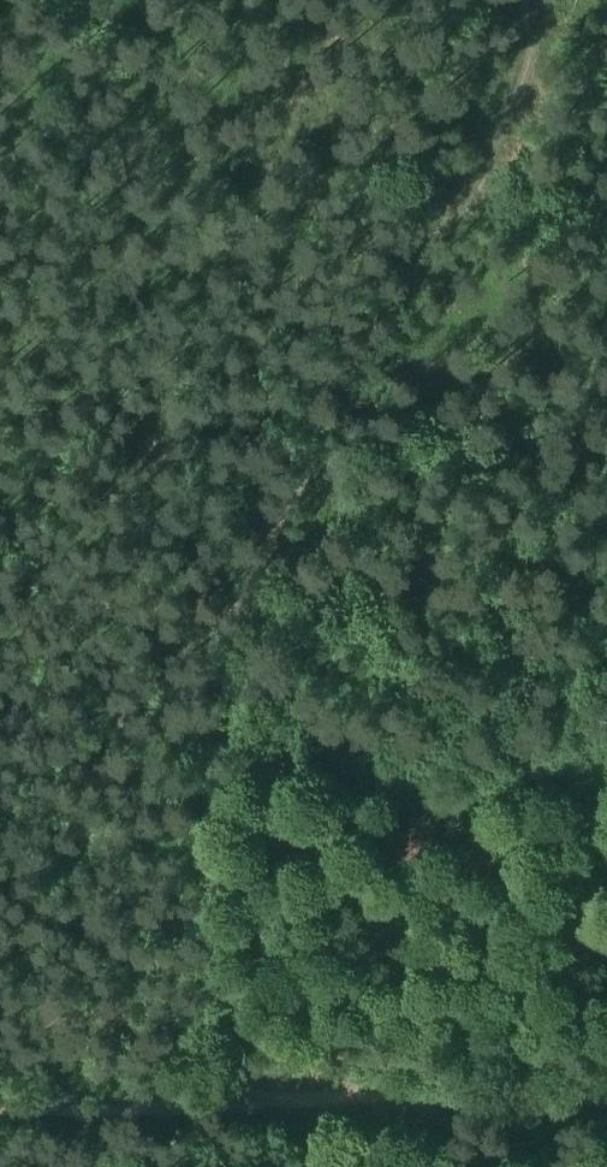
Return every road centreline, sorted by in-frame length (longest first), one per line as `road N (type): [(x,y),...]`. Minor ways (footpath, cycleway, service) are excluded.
road 1 (track): [(606,1097),(232,1103),(208,833),(239,642),(445,229),(486,189),(513,135),(533,64),(532,0)]
road 2 (track): [(466,209),(281,205),(123,175),(0,115)]
road 3 (track): [(0,1106),(232,1103)]

